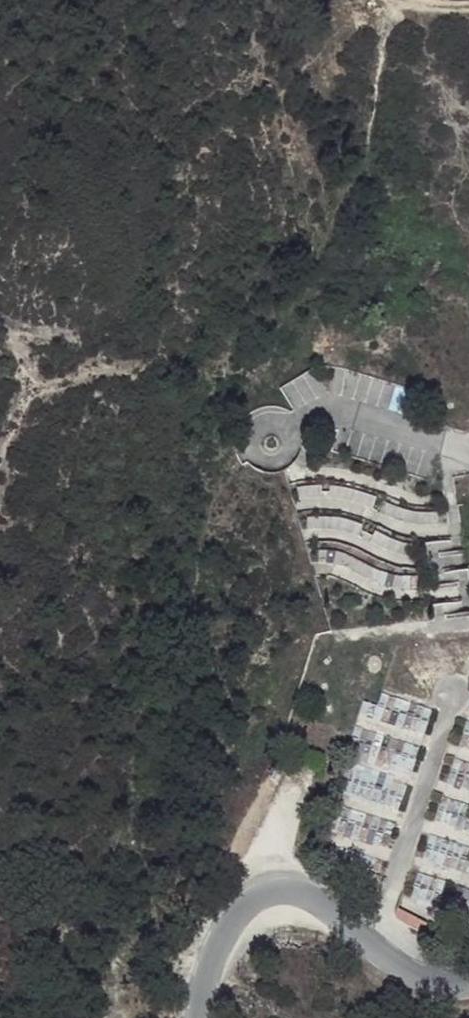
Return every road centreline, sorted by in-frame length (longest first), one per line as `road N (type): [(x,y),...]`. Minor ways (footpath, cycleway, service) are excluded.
road 1 (tertiary): [(468,969),(448,975),(412,968),(319,899),(286,889),(253,901),(222,929),(192,1017)]
road 2 (residential): [(468,450),(328,414),(271,442)]

